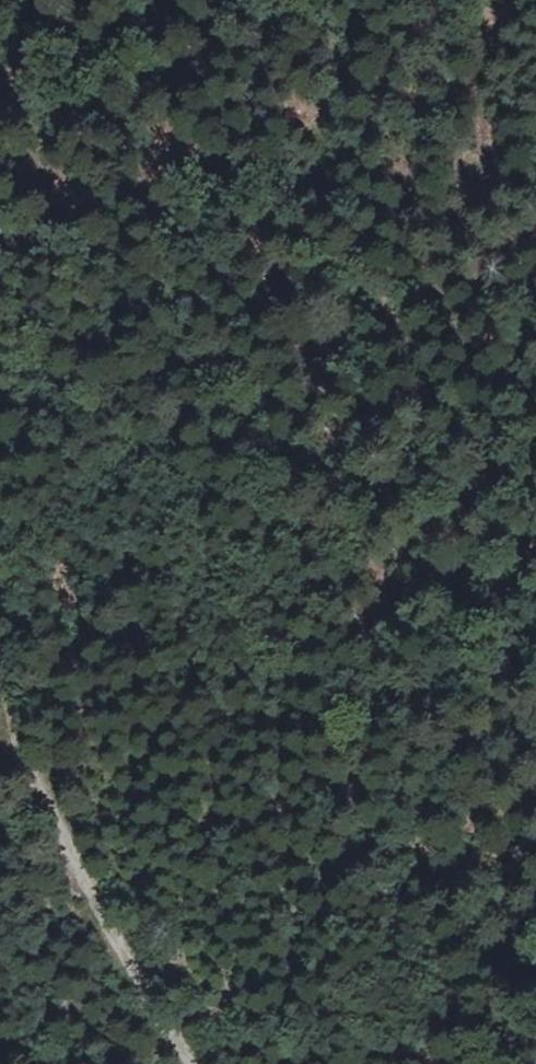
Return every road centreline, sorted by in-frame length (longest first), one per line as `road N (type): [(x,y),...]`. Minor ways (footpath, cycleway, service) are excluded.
road 1 (track): [(98,0),(32,65),(0,80)]

